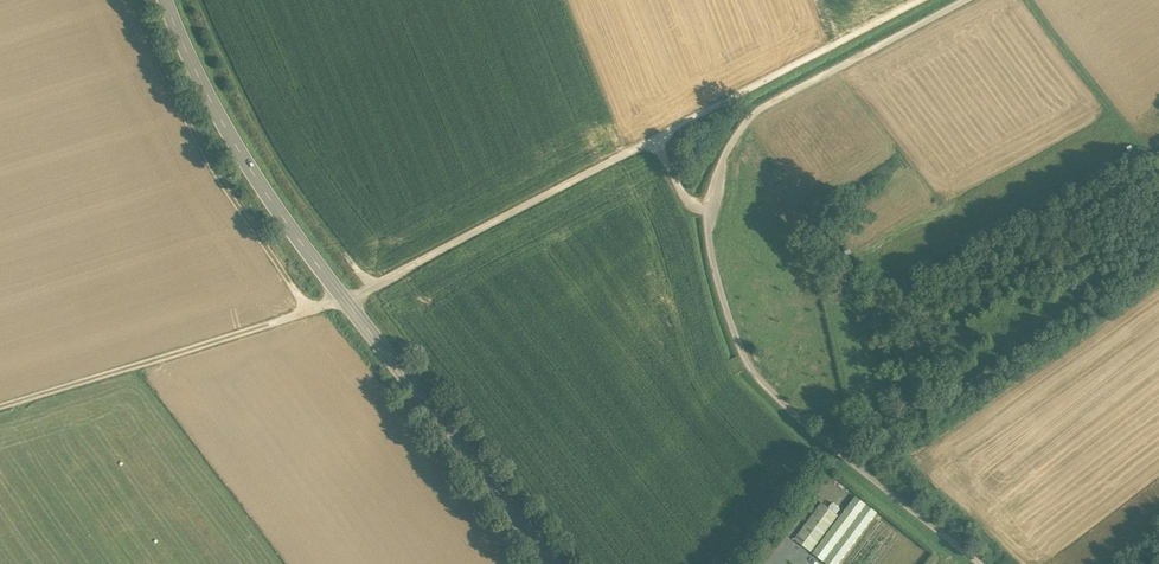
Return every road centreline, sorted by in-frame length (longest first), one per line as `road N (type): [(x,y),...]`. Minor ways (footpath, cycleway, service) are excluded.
road 1 (track): [(924,0),(375,288),(0,406)]
road 2 (track): [(969,0),(758,110),(729,148),(708,218),(717,282),(750,368),(787,409),(981,563)]
road 3 (secondary): [(551,563),(287,227),(219,111),(169,0)]
road 4 (track): [(136,0),(215,170),(307,312)]
road 5 (track): [(205,0),(277,159),(375,288)]
road 6 (track): [(1158,165),(1030,0)]

